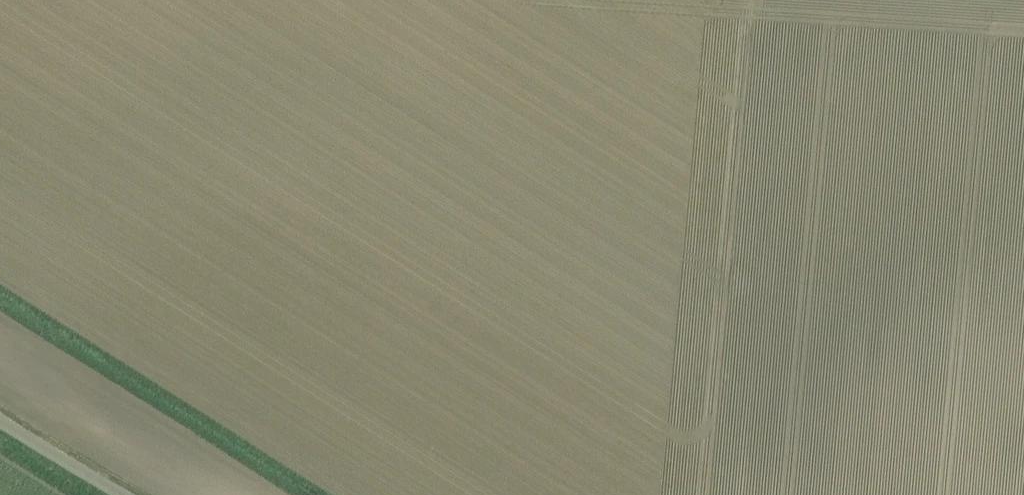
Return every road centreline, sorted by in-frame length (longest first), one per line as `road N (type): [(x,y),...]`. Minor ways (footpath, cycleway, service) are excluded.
road 1 (unclassified): [(130,494),(0,415)]

